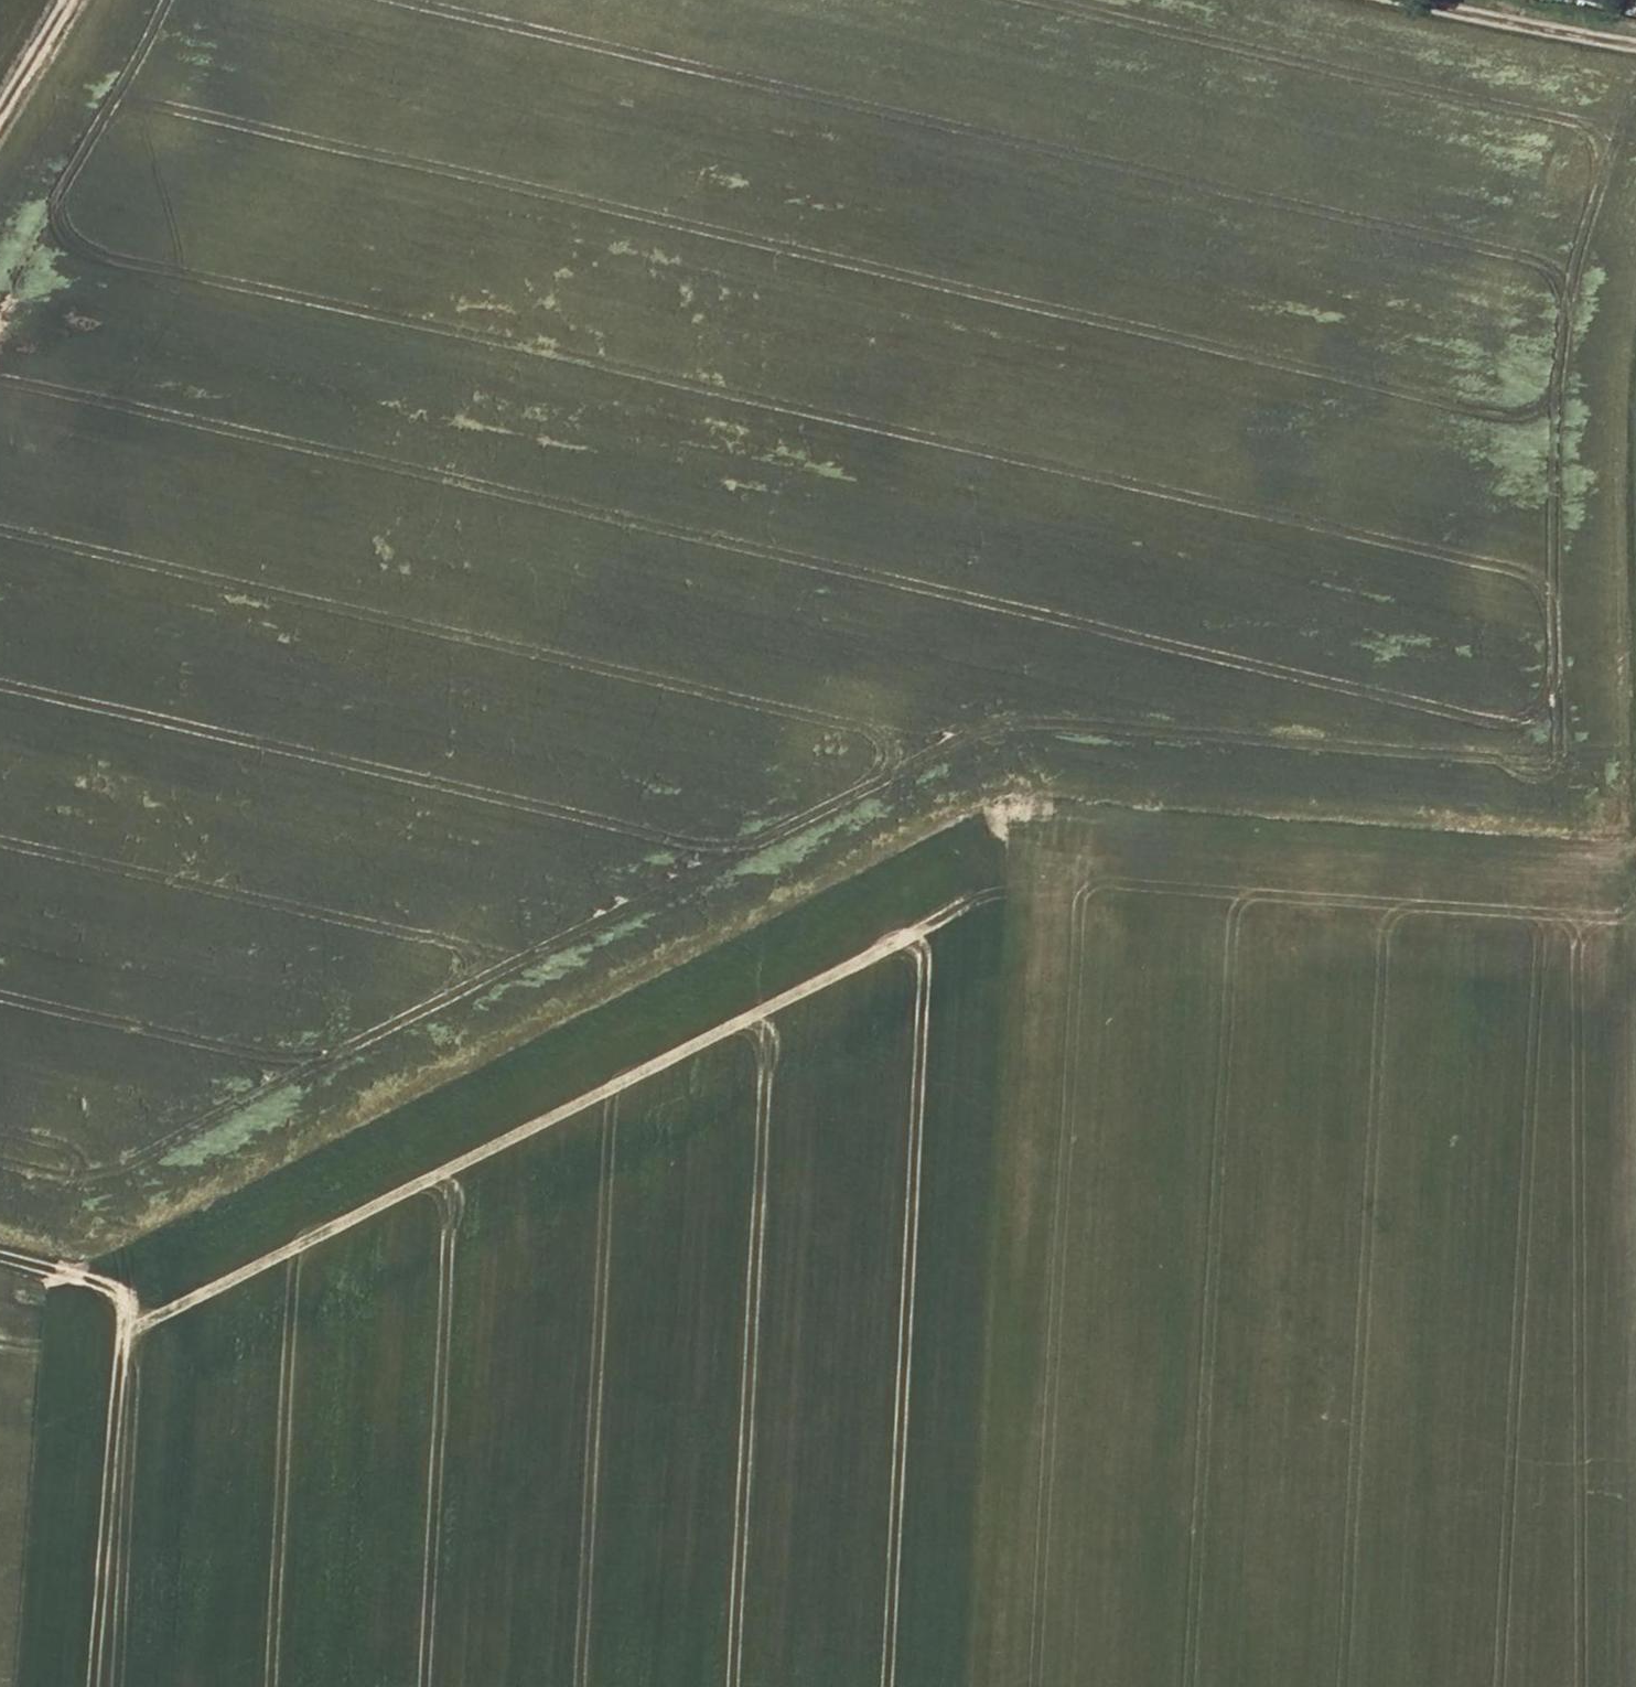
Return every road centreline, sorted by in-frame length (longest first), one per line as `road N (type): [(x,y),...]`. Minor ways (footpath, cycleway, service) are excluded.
road 1 (track): [(1635,30),(1407,0)]
road 2 (track): [(72,0),(0,119)]

